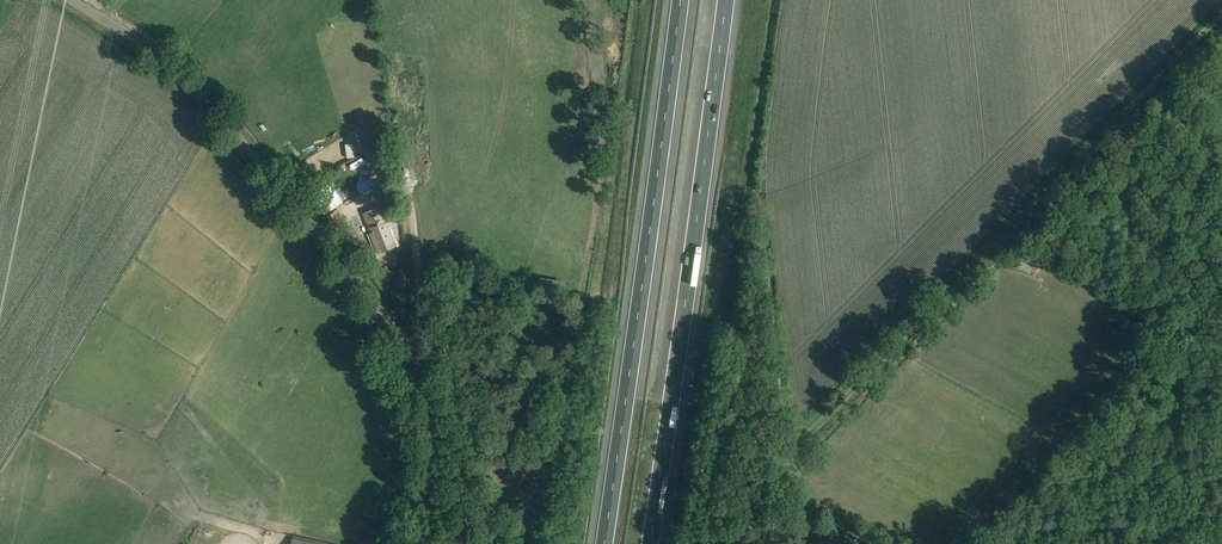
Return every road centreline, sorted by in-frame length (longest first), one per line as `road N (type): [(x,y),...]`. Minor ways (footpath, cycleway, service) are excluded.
road 1 (unclassified): [(423,543),(439,473),(439,419),(397,333),(178,68),(72,0)]
road 2 (motorway): [(650,543),(726,0)]
road 3 (motorway): [(681,0),(605,543)]
road 4 (track): [(1148,92),(766,481)]
road 5 (track): [(523,543),(557,445),(577,327)]

